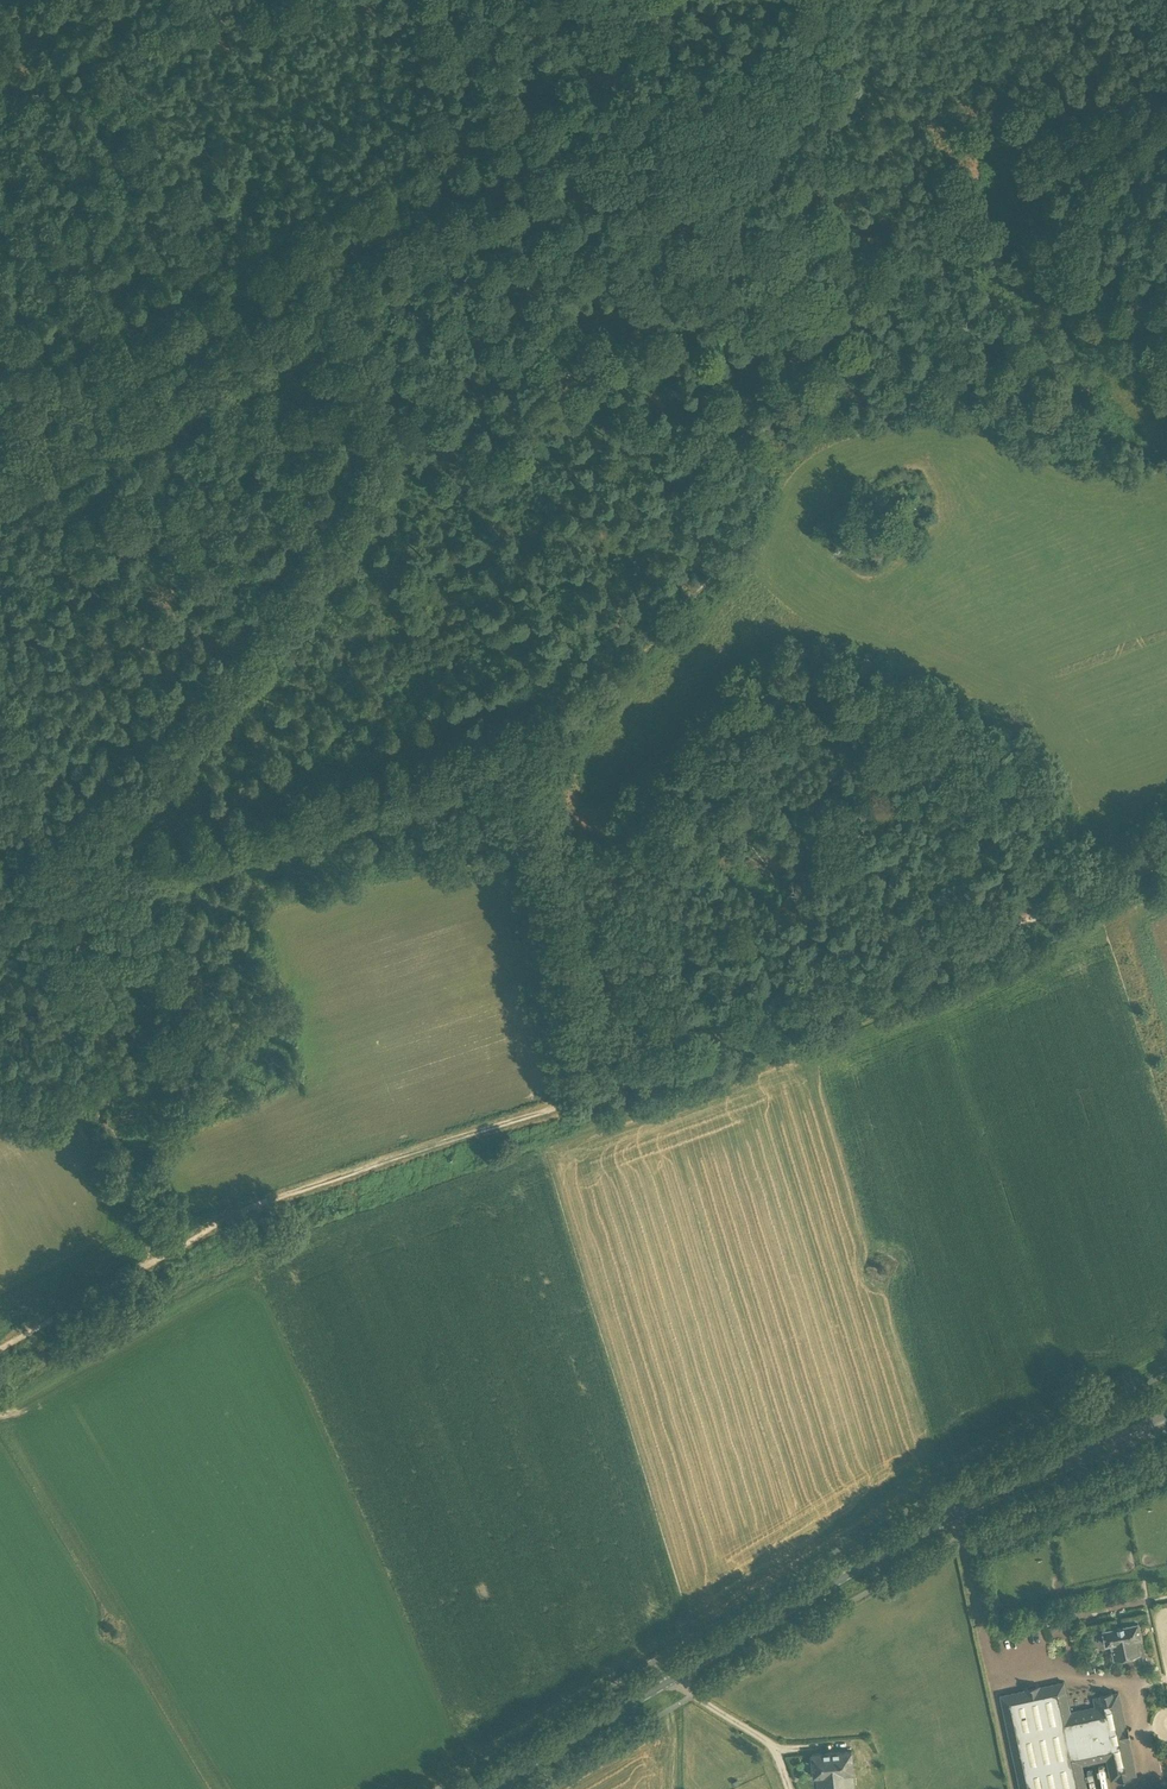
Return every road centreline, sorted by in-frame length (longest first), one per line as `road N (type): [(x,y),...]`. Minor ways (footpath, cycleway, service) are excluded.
road 1 (track): [(798,35),(234,359),(170,366),(125,360),(22,325),(0,303)]
road 2 (secondary): [(479,1788),(869,1557),(978,1500),(1153,1427)]

